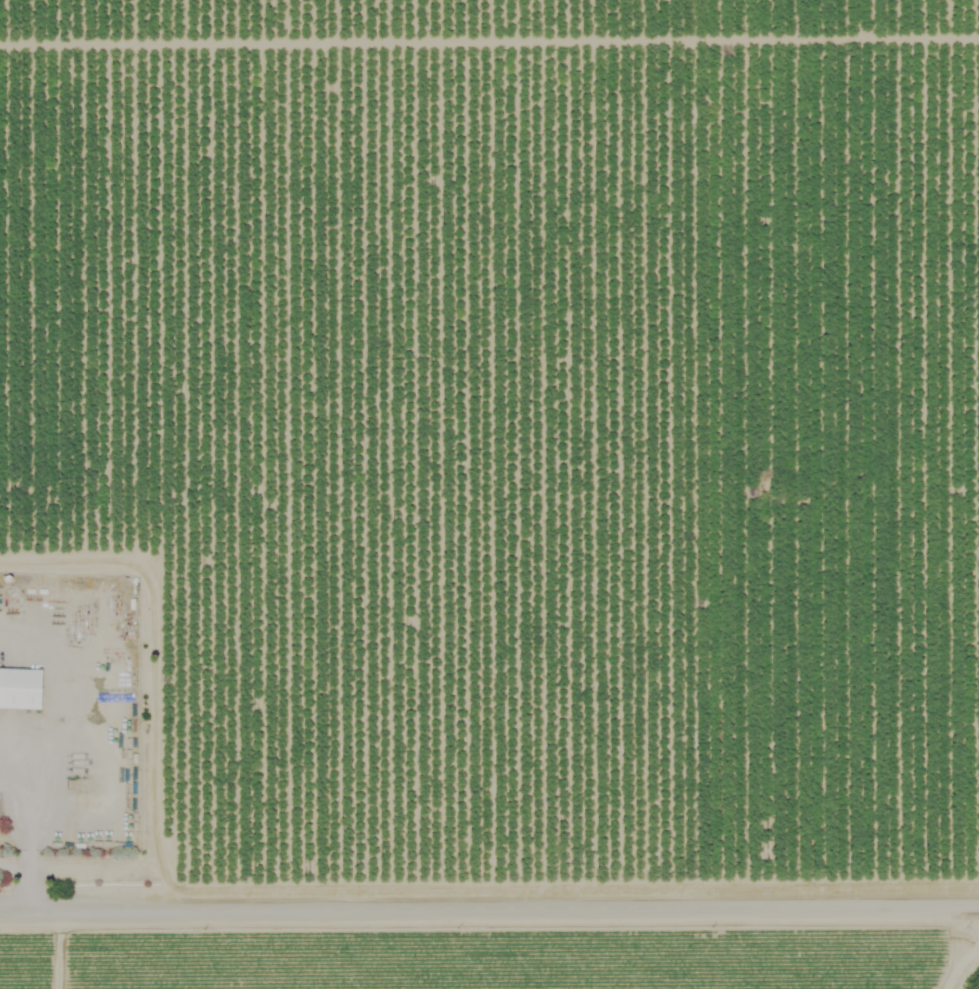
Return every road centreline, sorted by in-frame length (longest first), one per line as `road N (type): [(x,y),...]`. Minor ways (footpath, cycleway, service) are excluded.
road 1 (track): [(0,907),(978,886)]
road 2 (track): [(25,906),(29,745)]

